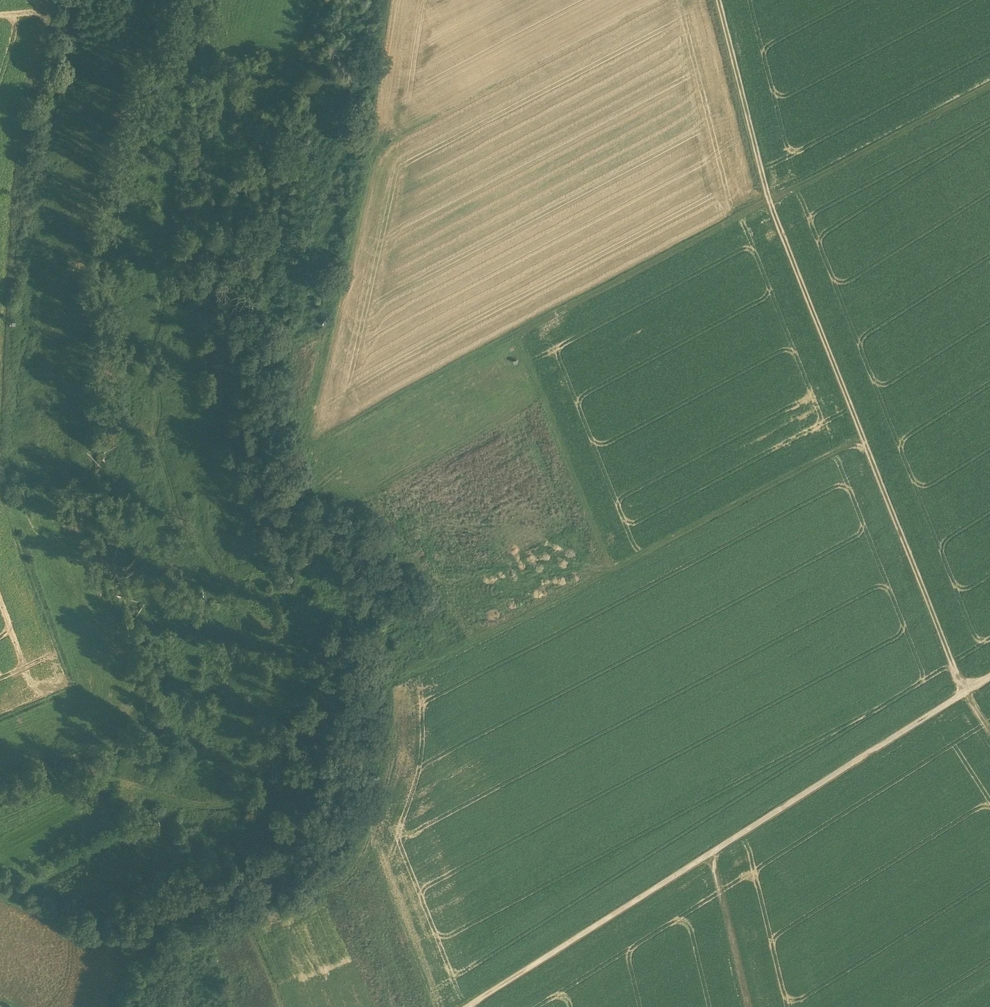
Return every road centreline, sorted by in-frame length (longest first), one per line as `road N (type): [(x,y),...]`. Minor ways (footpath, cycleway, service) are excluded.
road 1 (track): [(210,922),(305,892),(357,844),(387,764),(388,686),(465,648),(361,500),(322,498),(295,405),(288,329),(331,319),(387,0)]
road 2 (track): [(0,718),(69,690),(70,683),(1,487),(16,189),(54,0)]
road 3 (track): [(989,85),(302,448)]
road 4 (track): [(964,693),(769,200),(718,0)]
road 5 (track): [(469,1006),(964,693)]
road 6 (track): [(517,335),(611,571),(465,648)]
road 7 (track): [(864,439),(611,571)]
road 8 (track): [(750,1006),(712,853)]
road 9 (track): [(0,896),(127,949)]

